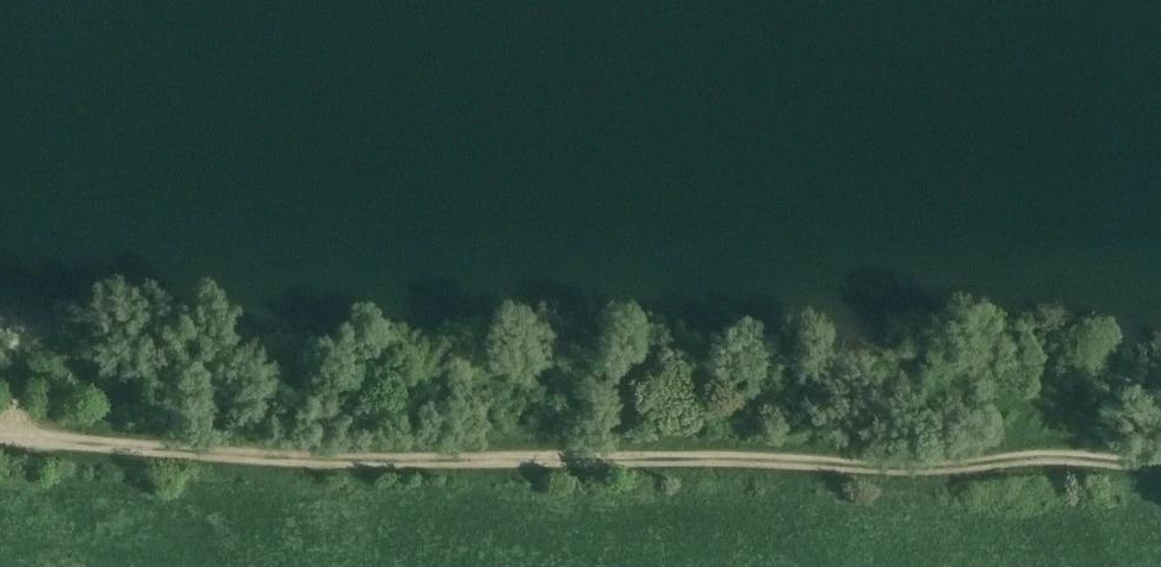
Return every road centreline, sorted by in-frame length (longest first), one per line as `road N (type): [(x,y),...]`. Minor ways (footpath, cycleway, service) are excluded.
road 1 (track): [(1160,458),(1103,455),(919,472),(0,439)]

